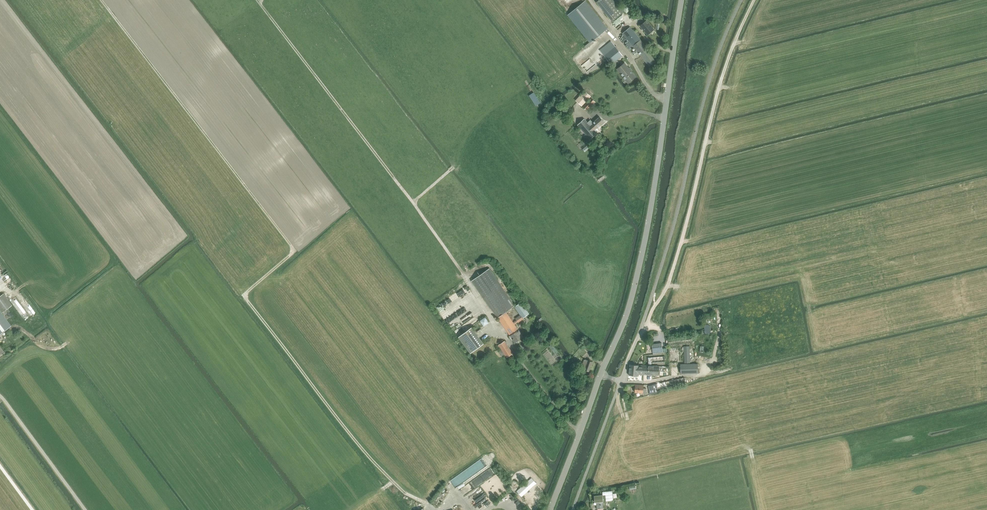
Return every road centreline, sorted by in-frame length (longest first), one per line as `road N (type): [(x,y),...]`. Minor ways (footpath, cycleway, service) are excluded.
road 1 (secondary): [(551,509),(633,296),(681,0)]
road 2 (track): [(753,0),(721,78),(657,321),(639,334)]
road 3 (track): [(468,280),(257,0)]

